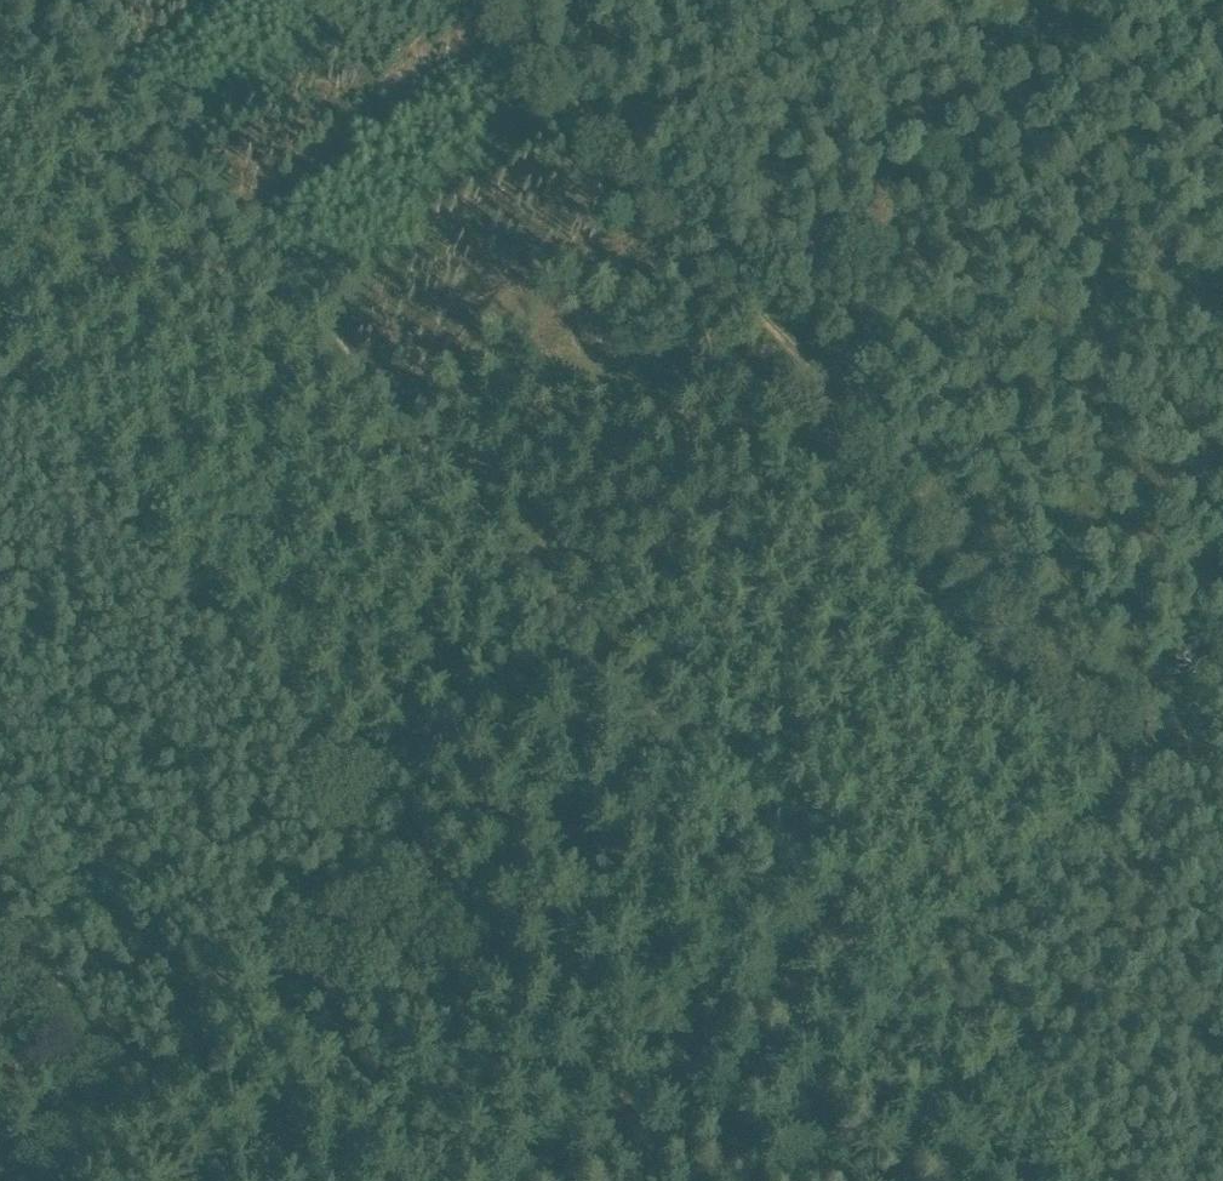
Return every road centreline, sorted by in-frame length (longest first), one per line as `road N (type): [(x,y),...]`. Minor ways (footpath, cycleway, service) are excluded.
road 1 (track): [(67,4),(473,502),(706,768),(817,920),(1032,1180)]
road 2 (track): [(57,1180),(97,1111),(339,847),(387,763),(837,402)]
road 3 (track): [(1108,720),(497,0)]
road 4 (track): [(525,1180),(845,945),(1053,772),(1126,699),(1222,627)]
road 5 (track): [(0,369),(308,744),(348,765),(368,794)]
road 6 (track): [(782,333),(1222,6)]
road 7 (track): [(0,967),(97,1111)]

